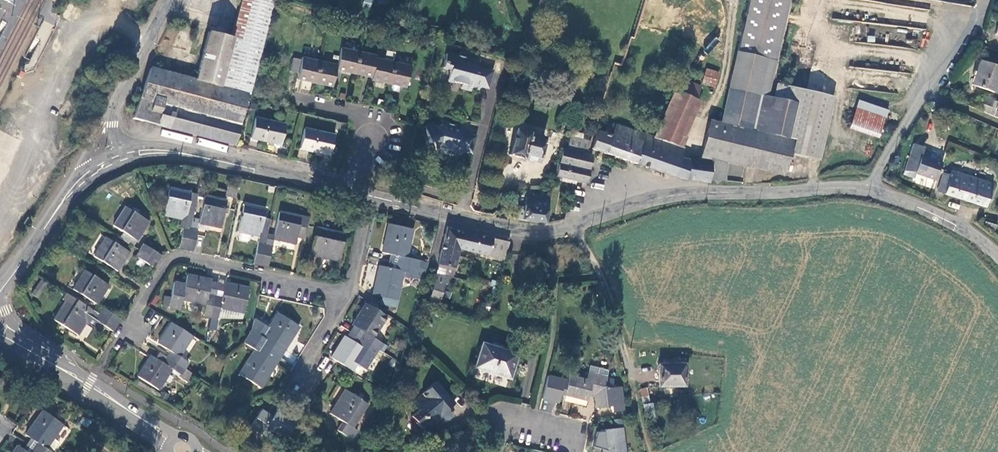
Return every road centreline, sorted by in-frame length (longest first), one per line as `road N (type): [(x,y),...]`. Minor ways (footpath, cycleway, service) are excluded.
road 1 (residential): [(457,221),(546,237),(669,195),(842,187),(914,203),(997,257)]
road 2 (residential): [(122,337),(175,258),(347,300)]
road 3 (residential): [(120,156),(202,156),(342,189)]
road 4 (residential): [(292,101),(360,117),(342,189)]
road 5 (unclassified): [(107,122),(167,0)]
road 6 (residential): [(496,79),(462,204)]
road 7 (residential): [(70,373),(17,328),(3,307),(4,281)]

